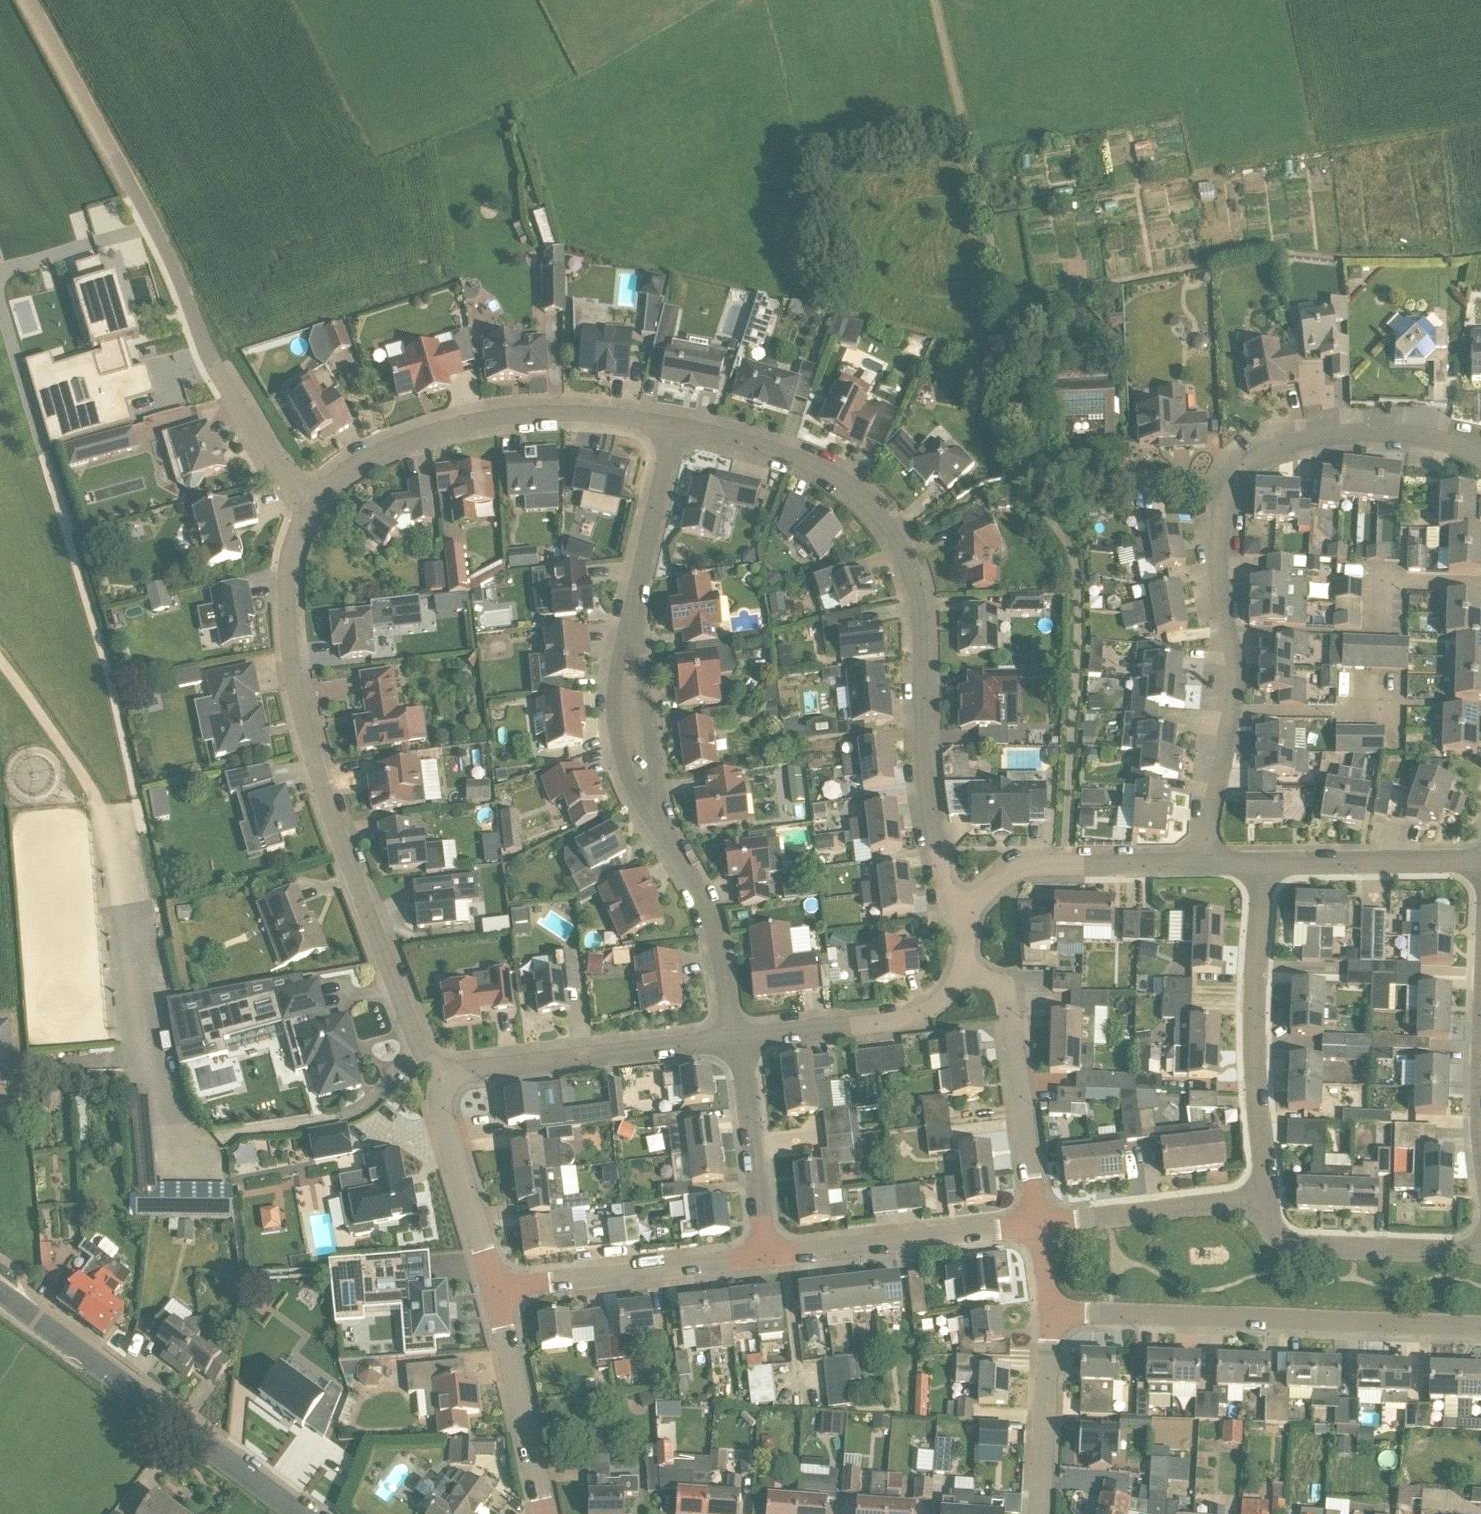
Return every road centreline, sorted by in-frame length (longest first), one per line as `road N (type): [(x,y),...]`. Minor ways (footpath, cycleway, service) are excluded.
road 1 (residential): [(674,425),(738,435),(810,461),(860,493),(899,537),(920,617),(930,816),(945,882),(973,918)]
road 2 (residential): [(738,1040),(699,893),(630,777),(619,736),(617,697),(674,425)]
road 3 (residential): [(437,1075),(331,814),(299,705),(289,654),(292,546),(312,507)]
road 4 (residential): [(312,507),(200,343),(157,232),(30,0)]
road 5 (residential): [(1480,1323),(1050,1314)]
road 6 (residential): [(312,507),(369,458),(455,422),(596,415),(674,425)]
road 7 (residential): [(1203,861),(1238,667),(1223,598),(1222,527),(1232,487)]
road 8 (secondary): [(300,1513),(0,1290)]
road 9 (residential): [(1266,1198),(1251,1049),(1263,860)]
road 10 (residential): [(437,1075),(738,1040)]
road 11 (residential): [(1037,1227),(1012,1017),(1000,983),(961,969)]
road 12 (residential): [(496,1295),(768,1256)]
road 13 (residential): [(768,1256),(1037,1227)]
road 14 (residential): [(1232,487),(1255,458),(1317,439),(1412,434),(1480,455)]
road 15 (residential): [(738,1040),(900,1019),(936,1004),(961,969)]
road 16 (residential): [(1480,1247),(1283,1240),(1266,1198)]
road 17 (residential): [(1266,1198),(1037,1227)]
road 18 (residential): [(496,1295),(437,1075)]
road 19 (residential): [(545,1513),(496,1295)]
road 20 (residential): [(768,1256),(738,1040)]
road 21 (residential): [(1480,860),(1263,860)]
road 22 (residential): [(1039,1513),(1050,1314)]
road 23 (residential): [(1203,861),(1063,860)]

